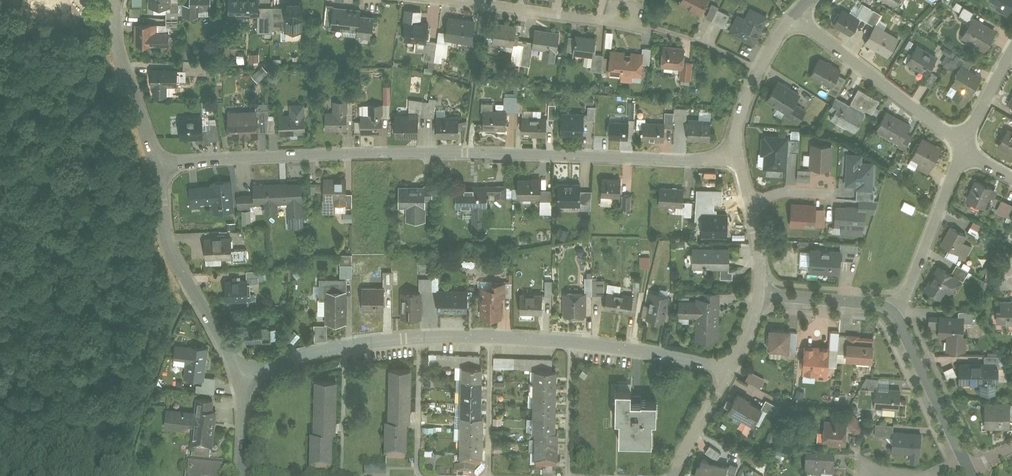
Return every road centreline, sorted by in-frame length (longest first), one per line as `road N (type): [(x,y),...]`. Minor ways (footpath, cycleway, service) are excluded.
road 1 (residential): [(160,168),(266,150),(731,162)]
road 2 (residential): [(734,370),(575,343),(421,338),(345,349),(241,379)]
road 3 (residential): [(160,168),(170,257),(241,379)]
road 4 (residential): [(964,146),(796,19)]
road 5 (residential): [(425,0),(628,24)]
road 6 (residential): [(964,146),(889,314)]
road 7 (residential): [(117,0),(116,48),(160,168)]
road 8 (residential): [(962,462),(889,314)]
road 9 (residential): [(796,19),(752,88),(731,162)]
road 10 (residential): [(889,314),(872,305),(759,296)]
road 11 (residential): [(734,370),(671,475)]

